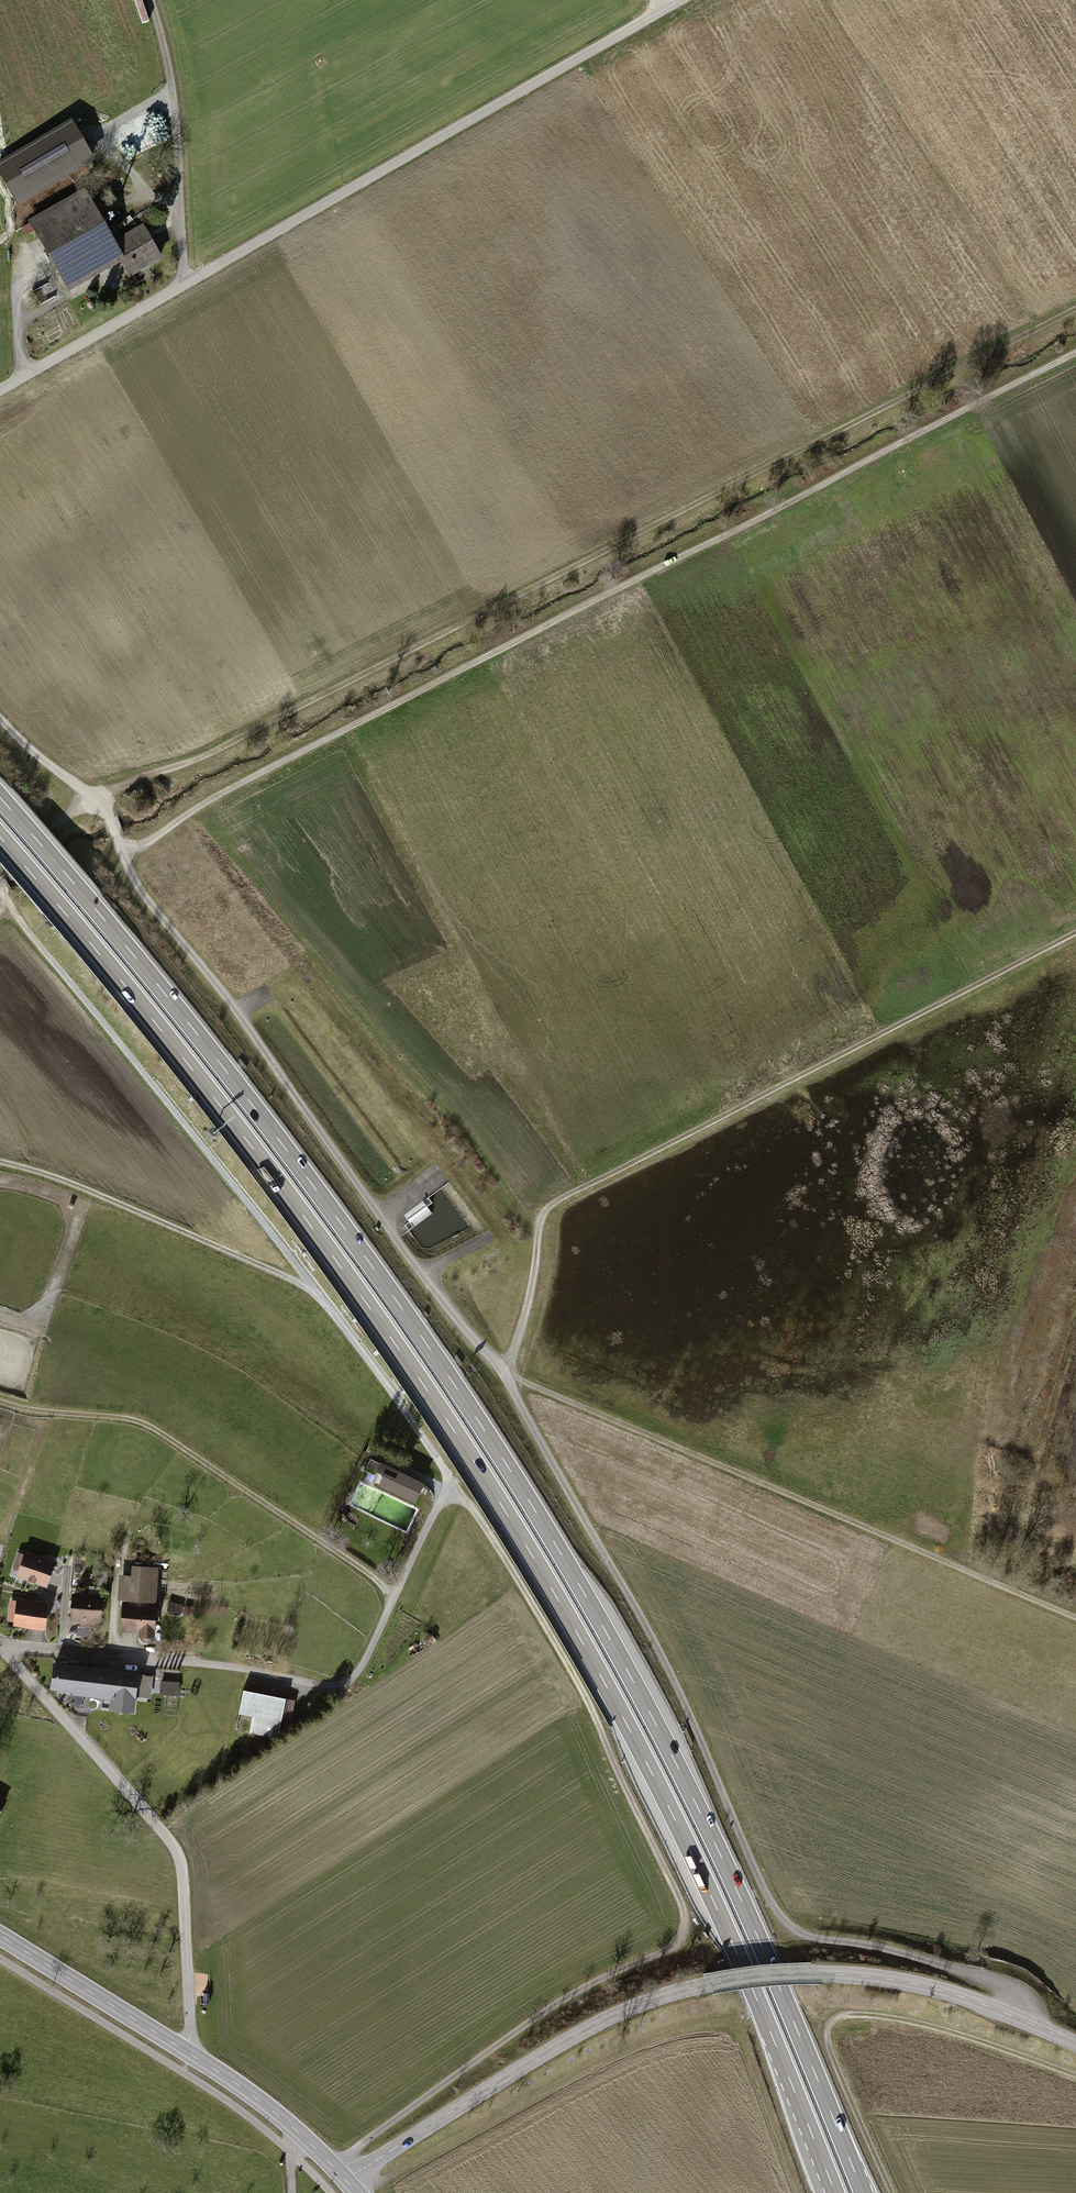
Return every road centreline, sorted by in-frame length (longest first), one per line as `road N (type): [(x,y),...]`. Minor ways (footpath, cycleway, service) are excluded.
road 1 (track): [(333,2166),(559,2002),(672,1946),(683,1930),(683,1908),(588,1701),(479,1517),(287,1251),(12,908)]
road 2 (trunk): [(863,2192),(695,1802),(528,1499),(275,1134),(0,797)]
road 3 (trunk): [(0,837),(283,1189),(507,1514),(672,1814),(835,2192)]
road 4 (track): [(1075,309),(222,747),(97,800)]
road 5 (track): [(1075,352),(122,852)]
road 6 (track): [(1009,2014),(1012,1993),(1001,1983),(889,1949),(809,1937),(779,1913),(662,1656),(504,1373)]
road 7 (track): [(0,718),(104,807),(145,896),(504,1373)]
road 8 (tertiary): [(345,2180),(578,2034),(711,1984),(790,1974),(890,1979),(961,1997),(1075,2044)]
road 9 (residential): [(0,390),(679,0)]
road 10 (track): [(1075,932),(554,1203),(541,1221),(529,1300),(504,1373)]
road 11 (track): [(504,1373),(1075,1618)]
road 12 (track): [(377,2184),(637,2045),(715,2021),(739,2031),(800,2192)]
road 13 (residential): [(1,1645),(345,1683),(456,1487)]
road 14 (unclassified): [(188,2052),(178,1855),(1,1645)]
road 15 (track): [(0,1407),(44,1422),(148,1425),(396,1593)]
road 16 (track): [(1075,2075),(931,2026),(838,2017),(827,2042),(892,2192)]
road 17 (track): [(312,1286),(54,1176),(0,1162)]
road 18 (track): [(184,285),(175,116),(150,0)]
road 19 (primary): [(188,2052),(0,1936)]
road 20 (primary): [(298,2132),(188,2052)]

